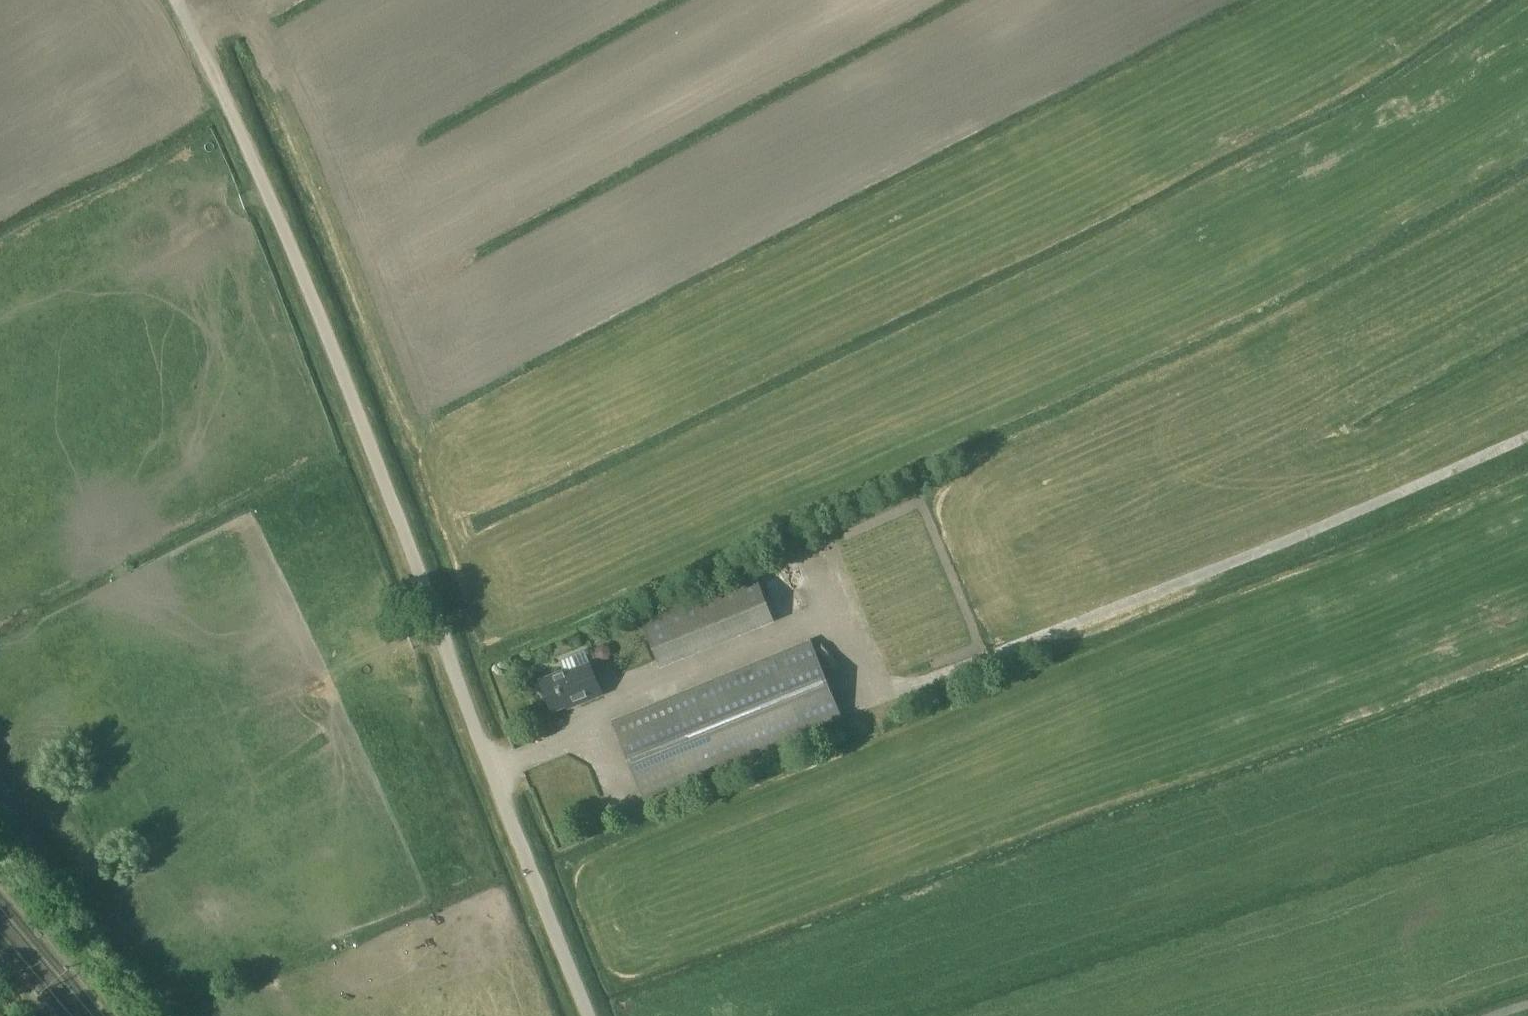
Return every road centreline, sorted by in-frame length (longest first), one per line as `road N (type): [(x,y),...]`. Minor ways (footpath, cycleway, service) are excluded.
road 1 (unclassified): [(590,1015),(312,295),(178,0)]
road 2 (track): [(1527,443),(1363,514),(897,690)]

